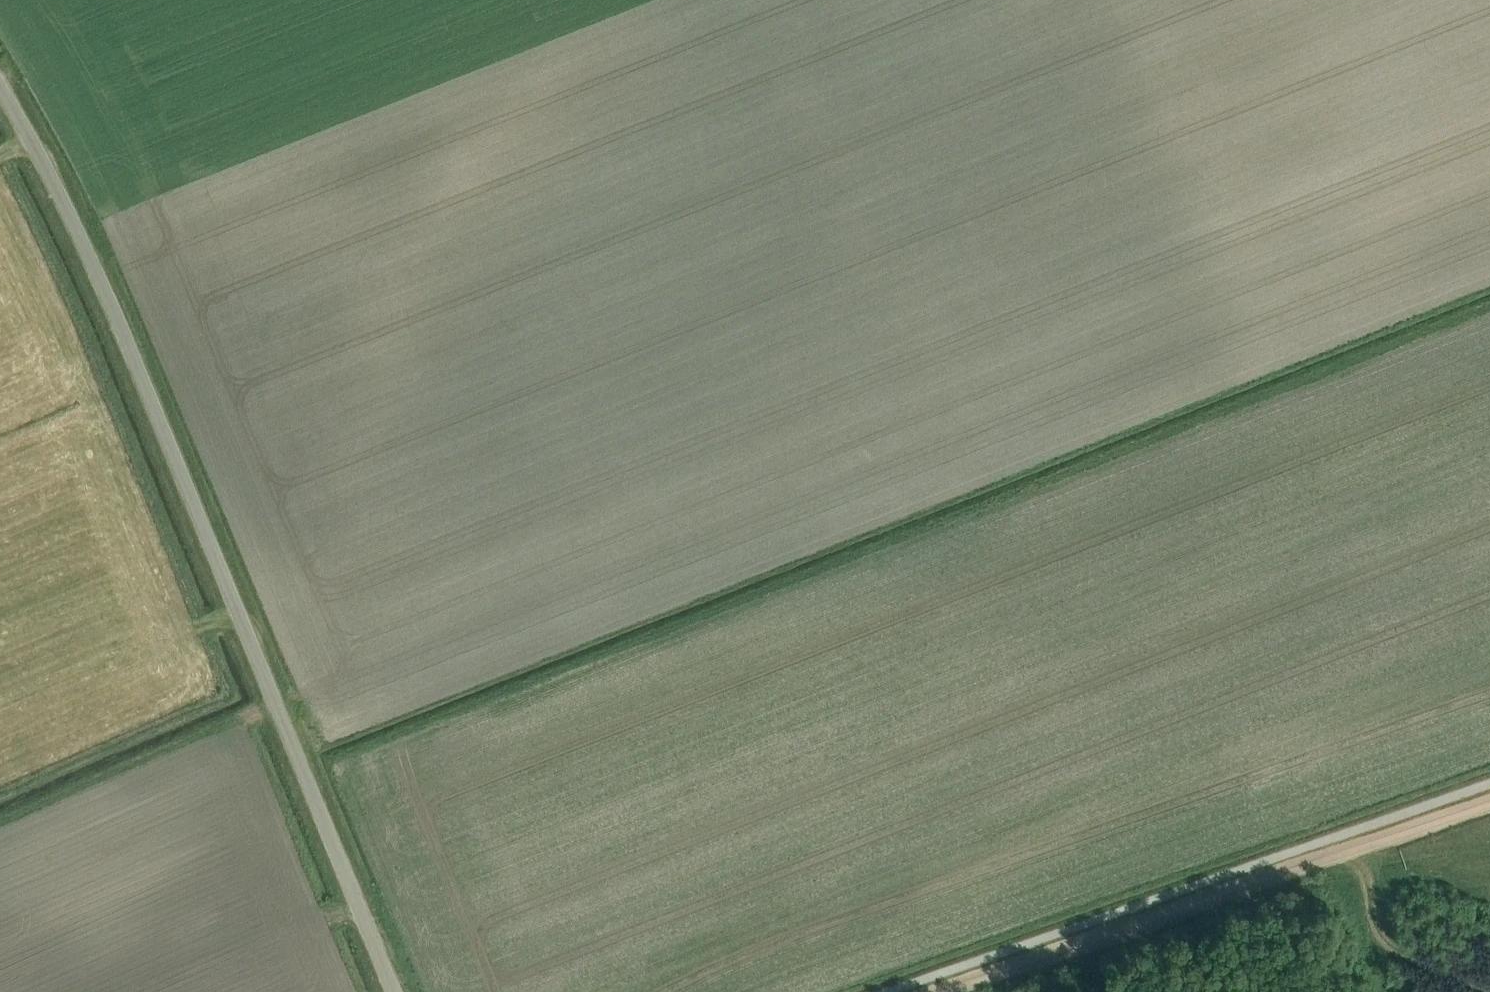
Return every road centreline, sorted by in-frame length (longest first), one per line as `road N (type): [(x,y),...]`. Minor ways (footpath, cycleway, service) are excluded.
road 1 (unclassified): [(396,991),(130,344),(0,88)]
road 2 (track): [(1489,801),(943,991)]

